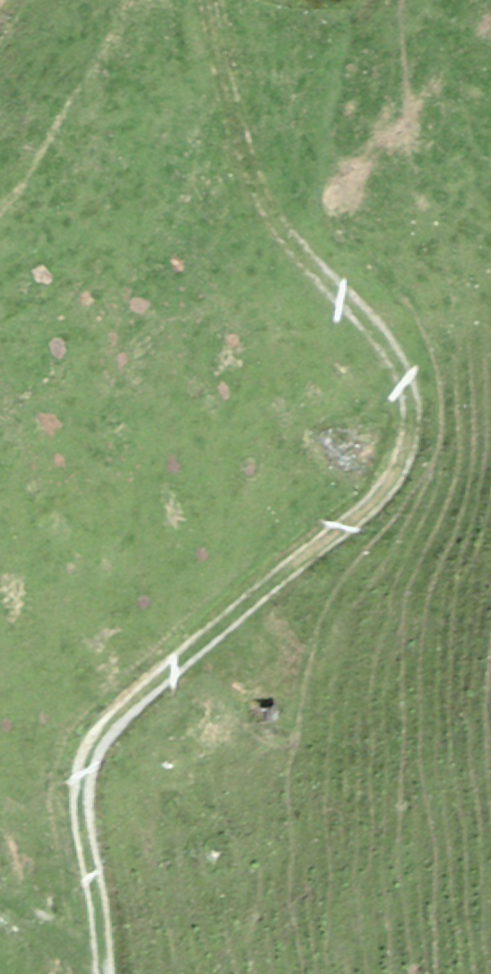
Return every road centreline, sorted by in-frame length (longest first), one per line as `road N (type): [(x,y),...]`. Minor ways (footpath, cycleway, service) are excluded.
road 1 (track): [(386,344),(412,421),(392,501),(111,722),(81,796),(97,973)]
road 2 (track): [(204,0),(273,232),(386,344)]
road 3 (track): [(95,973),(0,896)]

